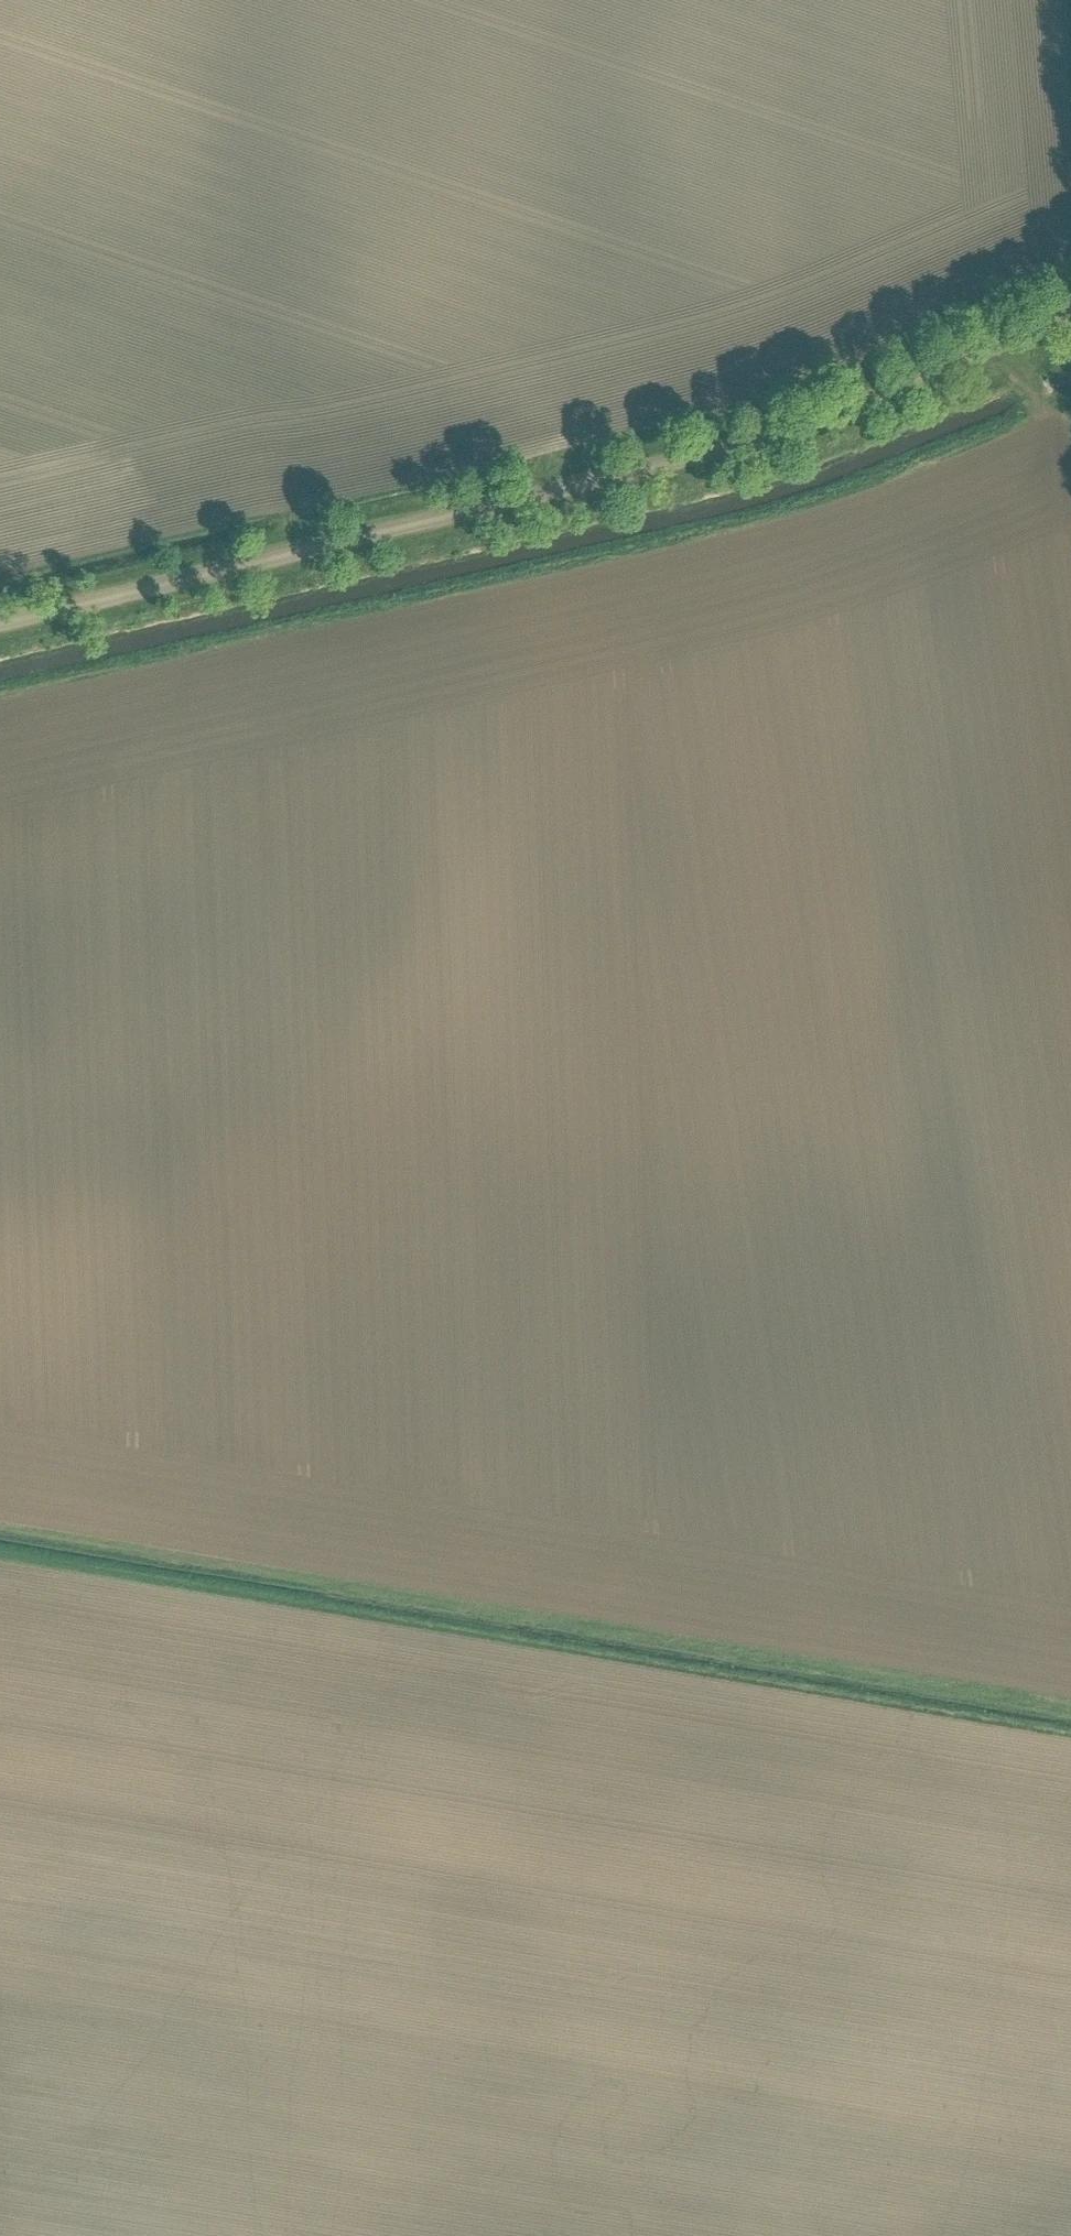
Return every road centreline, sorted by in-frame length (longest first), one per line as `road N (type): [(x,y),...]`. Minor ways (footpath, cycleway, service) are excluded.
road 1 (unclassified): [(0,621),(572,488),(811,423),(1070,311)]

